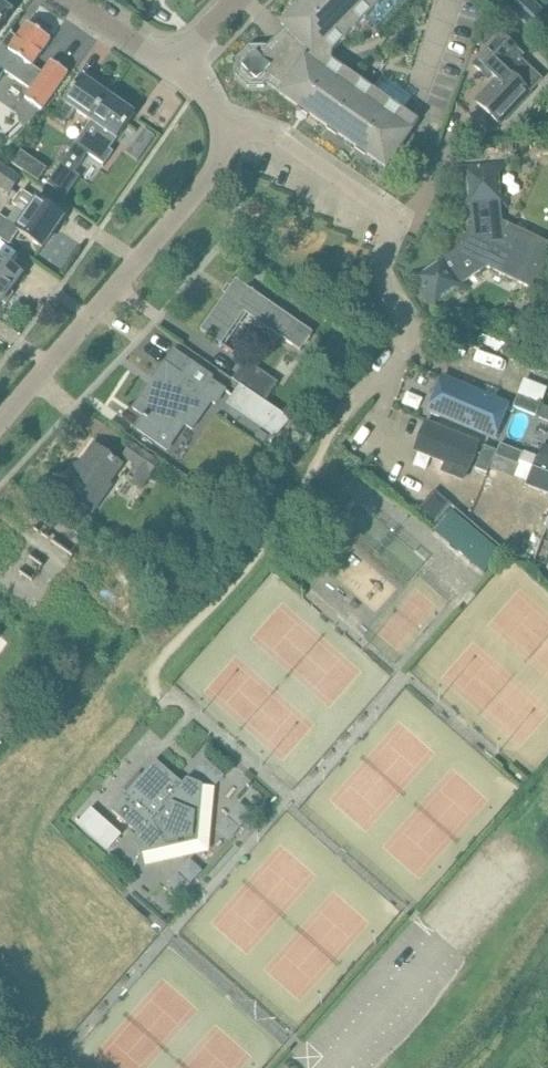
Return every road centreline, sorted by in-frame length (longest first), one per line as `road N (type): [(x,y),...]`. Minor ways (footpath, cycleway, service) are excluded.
road 1 (residential): [(322,448),(405,334),(383,269),(399,221),(276,133),(252,123),(215,128)]
road 2 (residential): [(0,418),(210,174),(215,128)]

